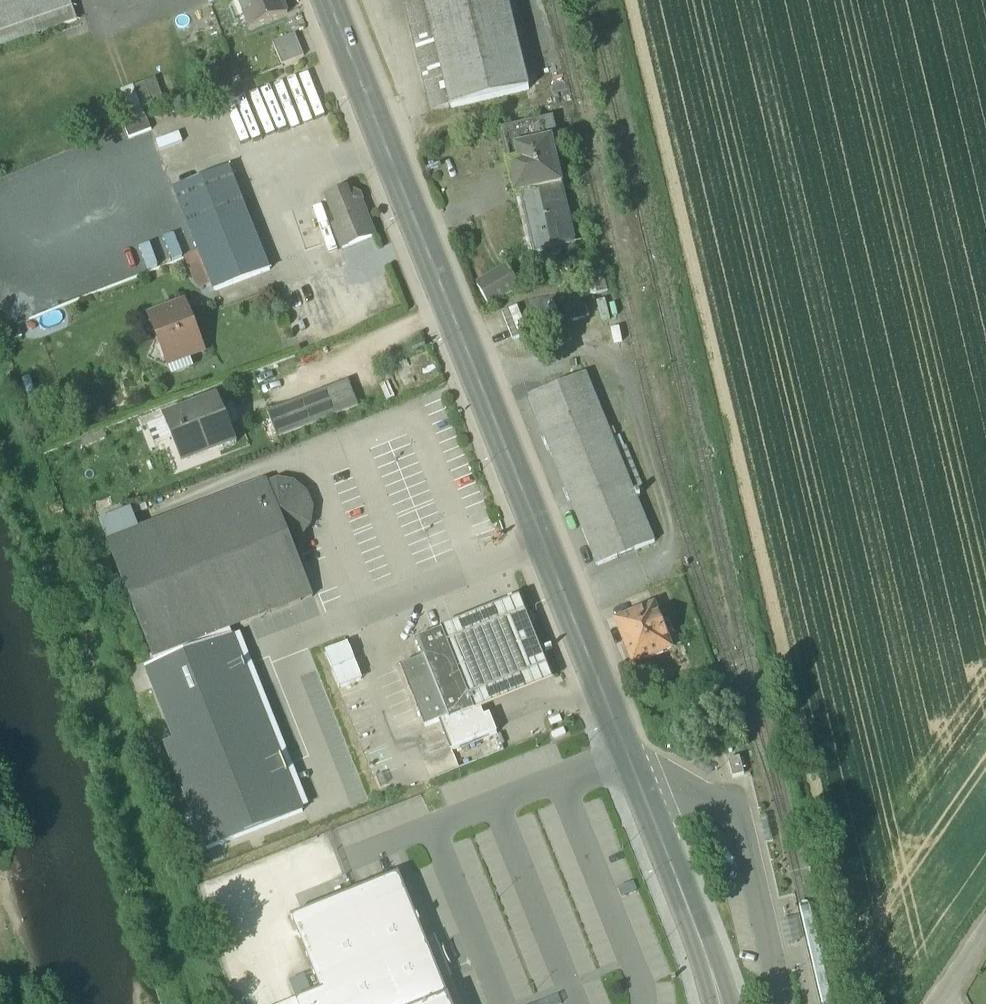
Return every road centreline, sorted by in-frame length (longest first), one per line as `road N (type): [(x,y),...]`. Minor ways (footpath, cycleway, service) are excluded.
road 1 (secondary): [(721,1003),(335,0)]

